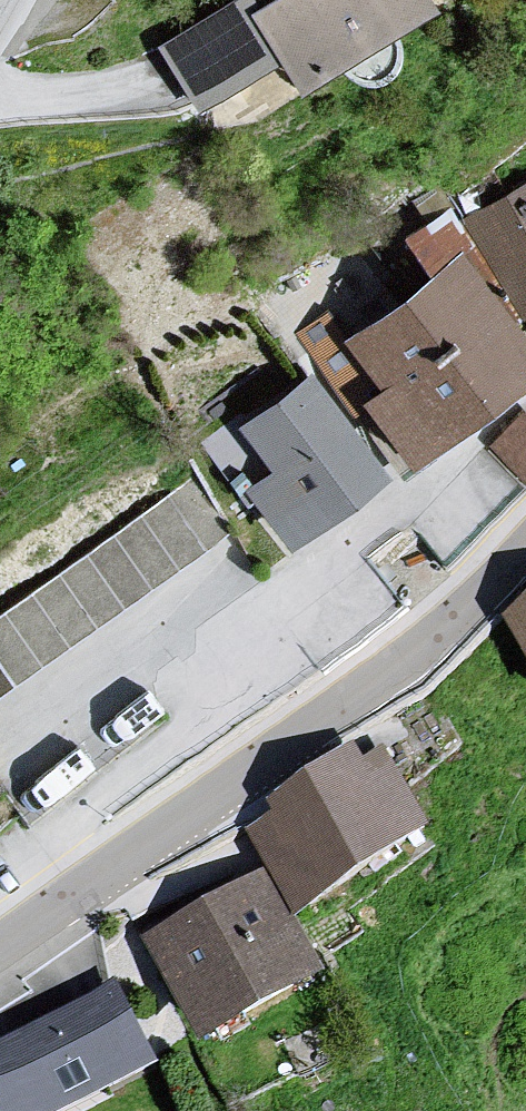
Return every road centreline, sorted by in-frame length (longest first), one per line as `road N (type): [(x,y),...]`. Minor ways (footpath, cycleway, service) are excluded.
road 1 (residential): [(0,949),(386,673),(455,617),(525,542)]

